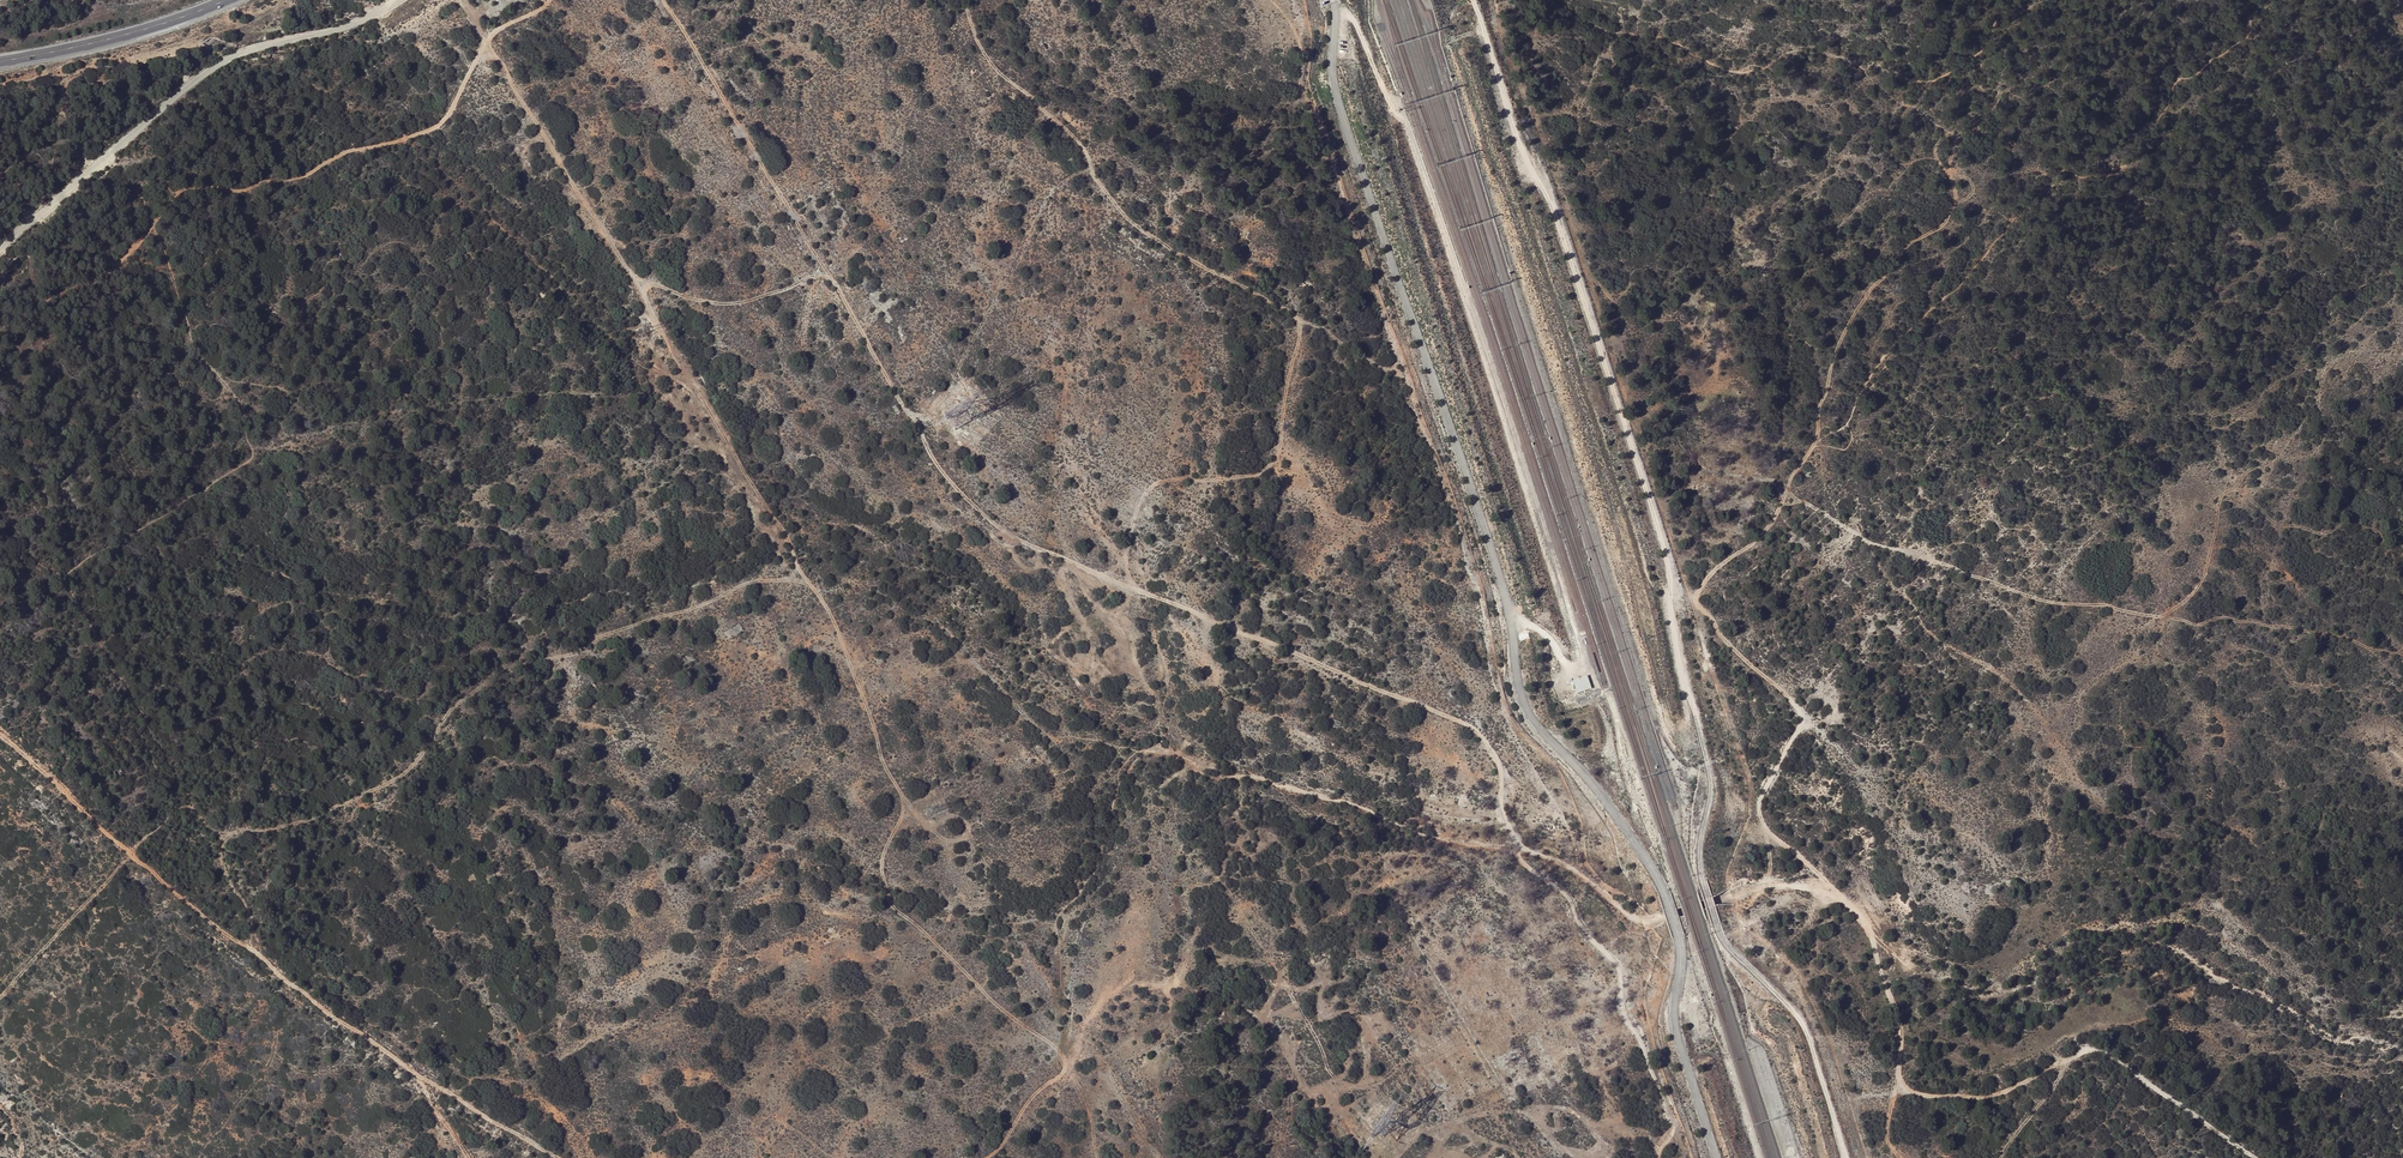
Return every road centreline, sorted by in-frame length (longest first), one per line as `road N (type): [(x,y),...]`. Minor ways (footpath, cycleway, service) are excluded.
road 1 (track): [(664,0),(943,477),(1021,542),(1472,728),(1496,757),(1500,804),(1520,847),(1579,873),(1639,921),(1778,887),(1828,893),(1853,908),(1869,929),(1899,1027),(1897,1069),(1923,1095),(2008,1092),(2095,1050),(2257,1157)]
road 2 (track): [(984,1157),(1064,1061),(884,897),(874,862),(900,793),(878,753),(870,712),(787,535),(642,292),(643,280),(660,278),(697,299),(752,300),(824,270)]
road 3 (track): [(964,0),(988,61),(1087,150),(1125,218),(1295,320),(1278,449),(1245,476),(1149,487),(1118,582)]
road 4 (track): [(254,950),(250,912),(222,858),(236,828),(330,808),(409,771),(452,702),(491,677),(582,651),(751,581),(802,572)]
road 5 (track): [(0,731),(301,993),(559,1157)]
road 6 (track): [(548,0),(491,34),(433,130),(346,149),(308,174),(249,189),(180,189),(101,276),(0,324)]
road 7 (track): [(1828,893),(1816,869),(1770,836),(1758,813),(1793,737),(1795,707),(1723,637),(1702,612),(1696,587),(1713,563),(1783,507),(1810,505),(1867,541)]
road 8 (track): [(1867,541),(2048,603),(2113,602),(2198,624),(2234,616),(2402,648)]
road 9 (track): [(1271,0),(1295,30),(1300,83),(1326,136),(1403,378),(1295,320)]
road 10 (unclassified): [(400,0),(341,29),(215,66),(0,250)]
road 11 (track): [(1783,507),(1792,468),(1809,450),(1811,410),(1853,309),(1887,268),(1948,222),(1945,171)]
road 12 (track): [(1657,1157),(1671,1124),(1623,1012),(1615,964),(1582,929),(1567,896),(1523,864),(1520,847)]
road 13 (track): [(1867,541),(1915,605),(1924,630),(2017,686),(2083,786)]
road 14 (track): [(225,841),(198,810),(172,811),(0,994)]
road 15 (track): [(486,46),(642,292)]
road 16 (track): [(2402,591),(2395,556),(2370,526),(2351,520),(2324,533),(2294,529),(2286,523),(2290,495),(2255,467)]
road 17 (trunk): [(0,62),(121,37),(229,0)]

